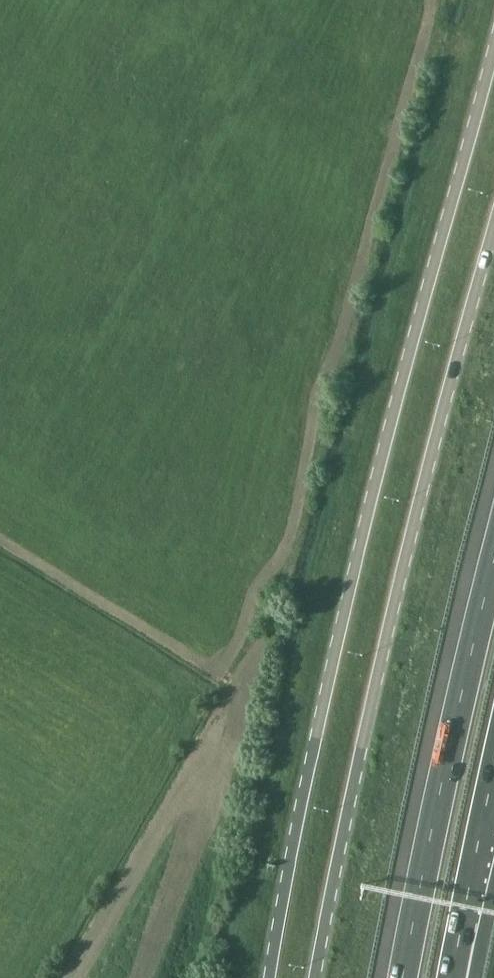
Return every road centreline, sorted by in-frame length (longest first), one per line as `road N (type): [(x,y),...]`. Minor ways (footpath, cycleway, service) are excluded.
road 1 (secondary): [(493,52),(358,560),(270,977)]
road 2 (secondary): [(317,977),(415,522),(493,231)]
road 3 (motorway): [(493,565),(403,977)]
road 4 (motorway): [(451,977),(493,773)]

